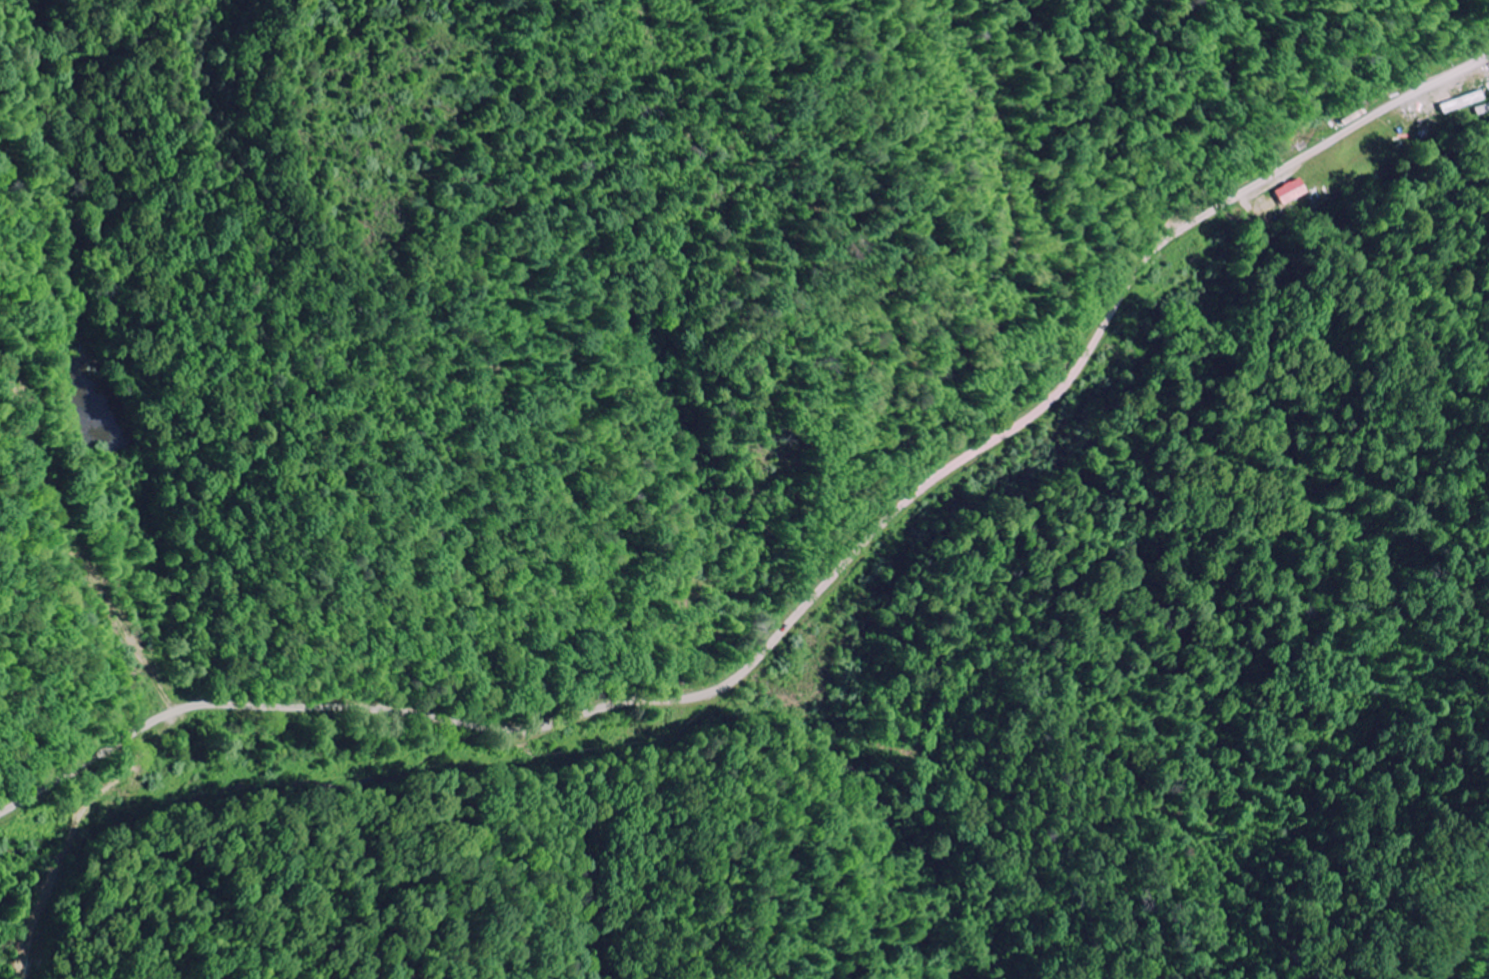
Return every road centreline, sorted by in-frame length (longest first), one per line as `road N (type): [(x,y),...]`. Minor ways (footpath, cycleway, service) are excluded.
road 1 (residential): [(0,814),(159,720),(203,706),(399,711),(510,729),(702,693),(733,679),(913,496),(1060,392),(1141,266),(1168,239),(1488,56)]

